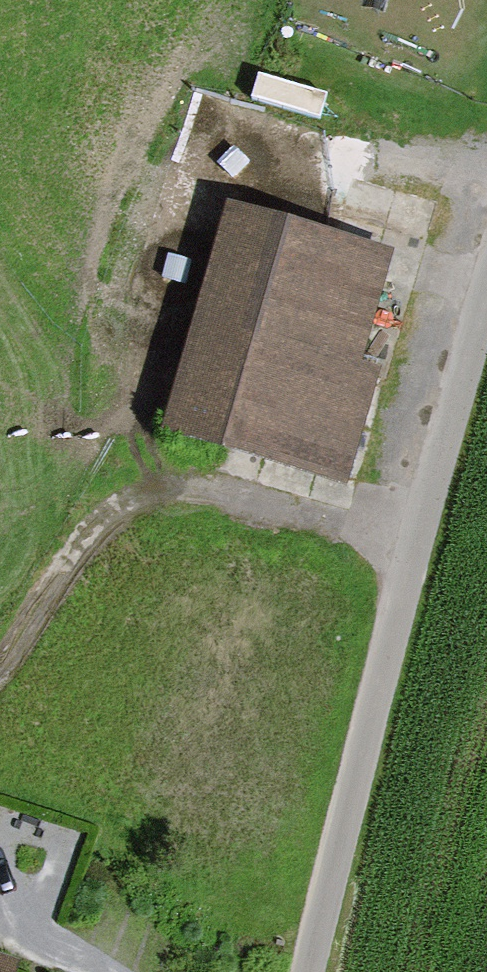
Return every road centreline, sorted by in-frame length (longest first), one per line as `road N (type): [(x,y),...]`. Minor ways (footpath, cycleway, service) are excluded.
road 1 (unclassified): [(309,971),(420,520),(486,314)]
road 2 (track): [(0,654),(105,506),(251,480),(420,520)]

